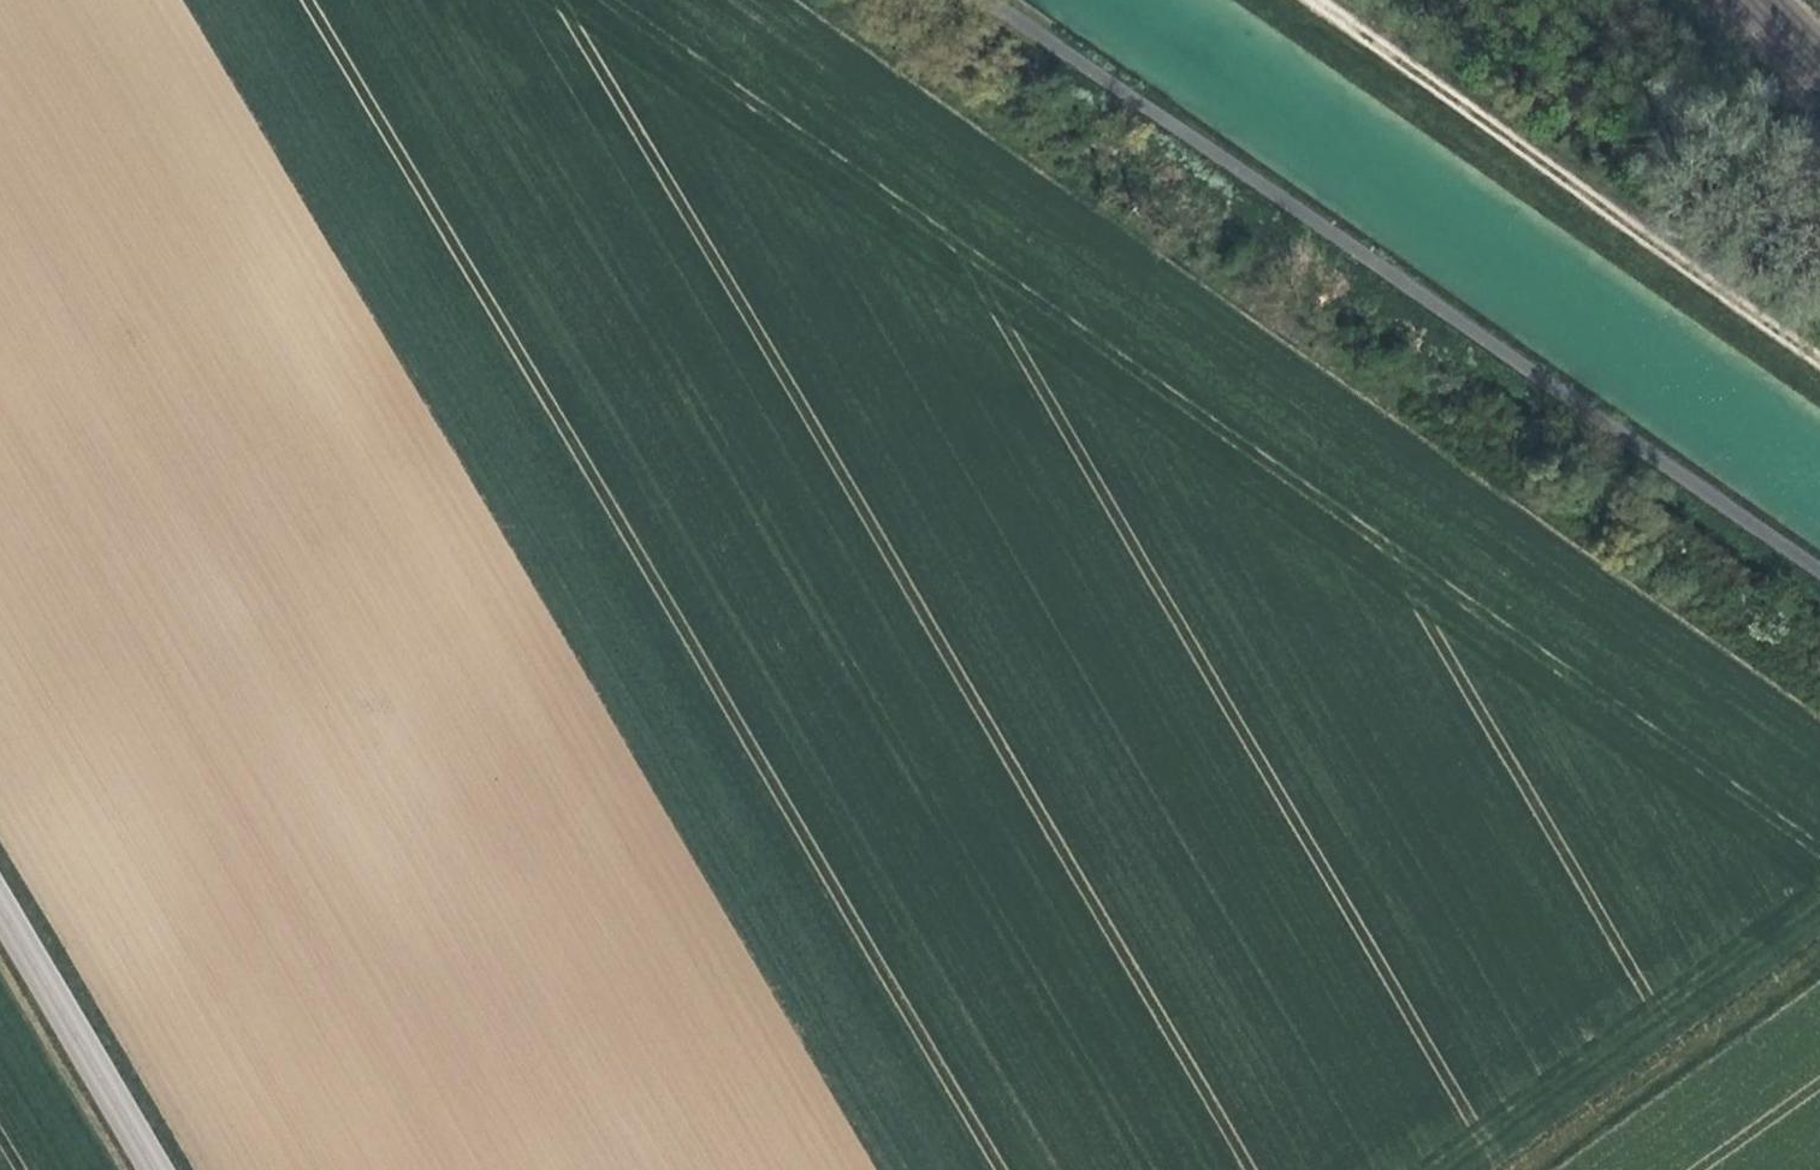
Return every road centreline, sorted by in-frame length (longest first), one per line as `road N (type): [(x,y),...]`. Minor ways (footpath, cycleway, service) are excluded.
road 1 (track): [(1819,355),(1311,0)]
road 2 (track): [(1819,965),(1532,1169)]
road 3 (tertiary): [(165,1169),(0,891)]

